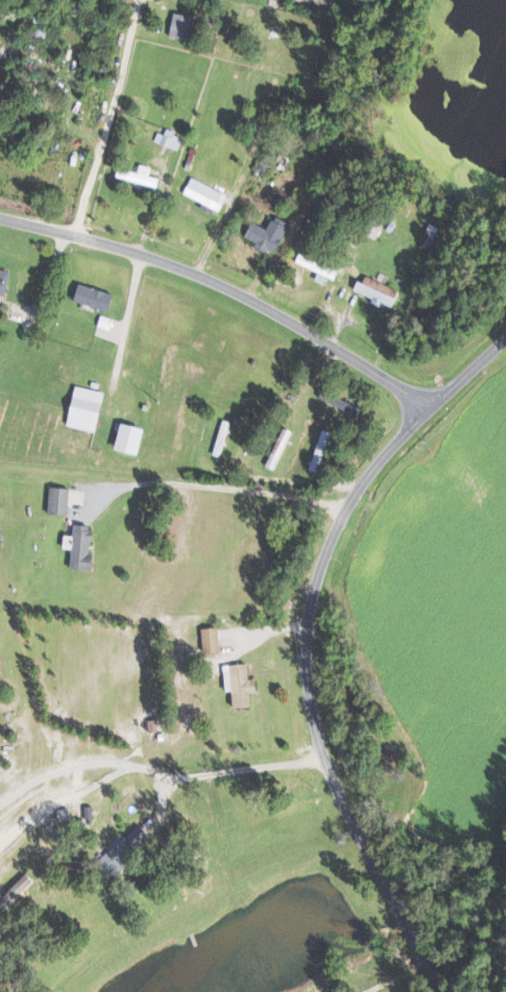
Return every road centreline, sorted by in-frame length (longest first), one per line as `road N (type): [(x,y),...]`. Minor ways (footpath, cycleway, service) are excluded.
road 1 (residential): [(440,991),(323,757),(308,699),(307,629),(320,575),(357,495),(505,339)]
road 2 (residential): [(429,413),(308,334),(206,283),(130,254),(0,222)]
road 3 (residential): [(75,239),(139,0)]

